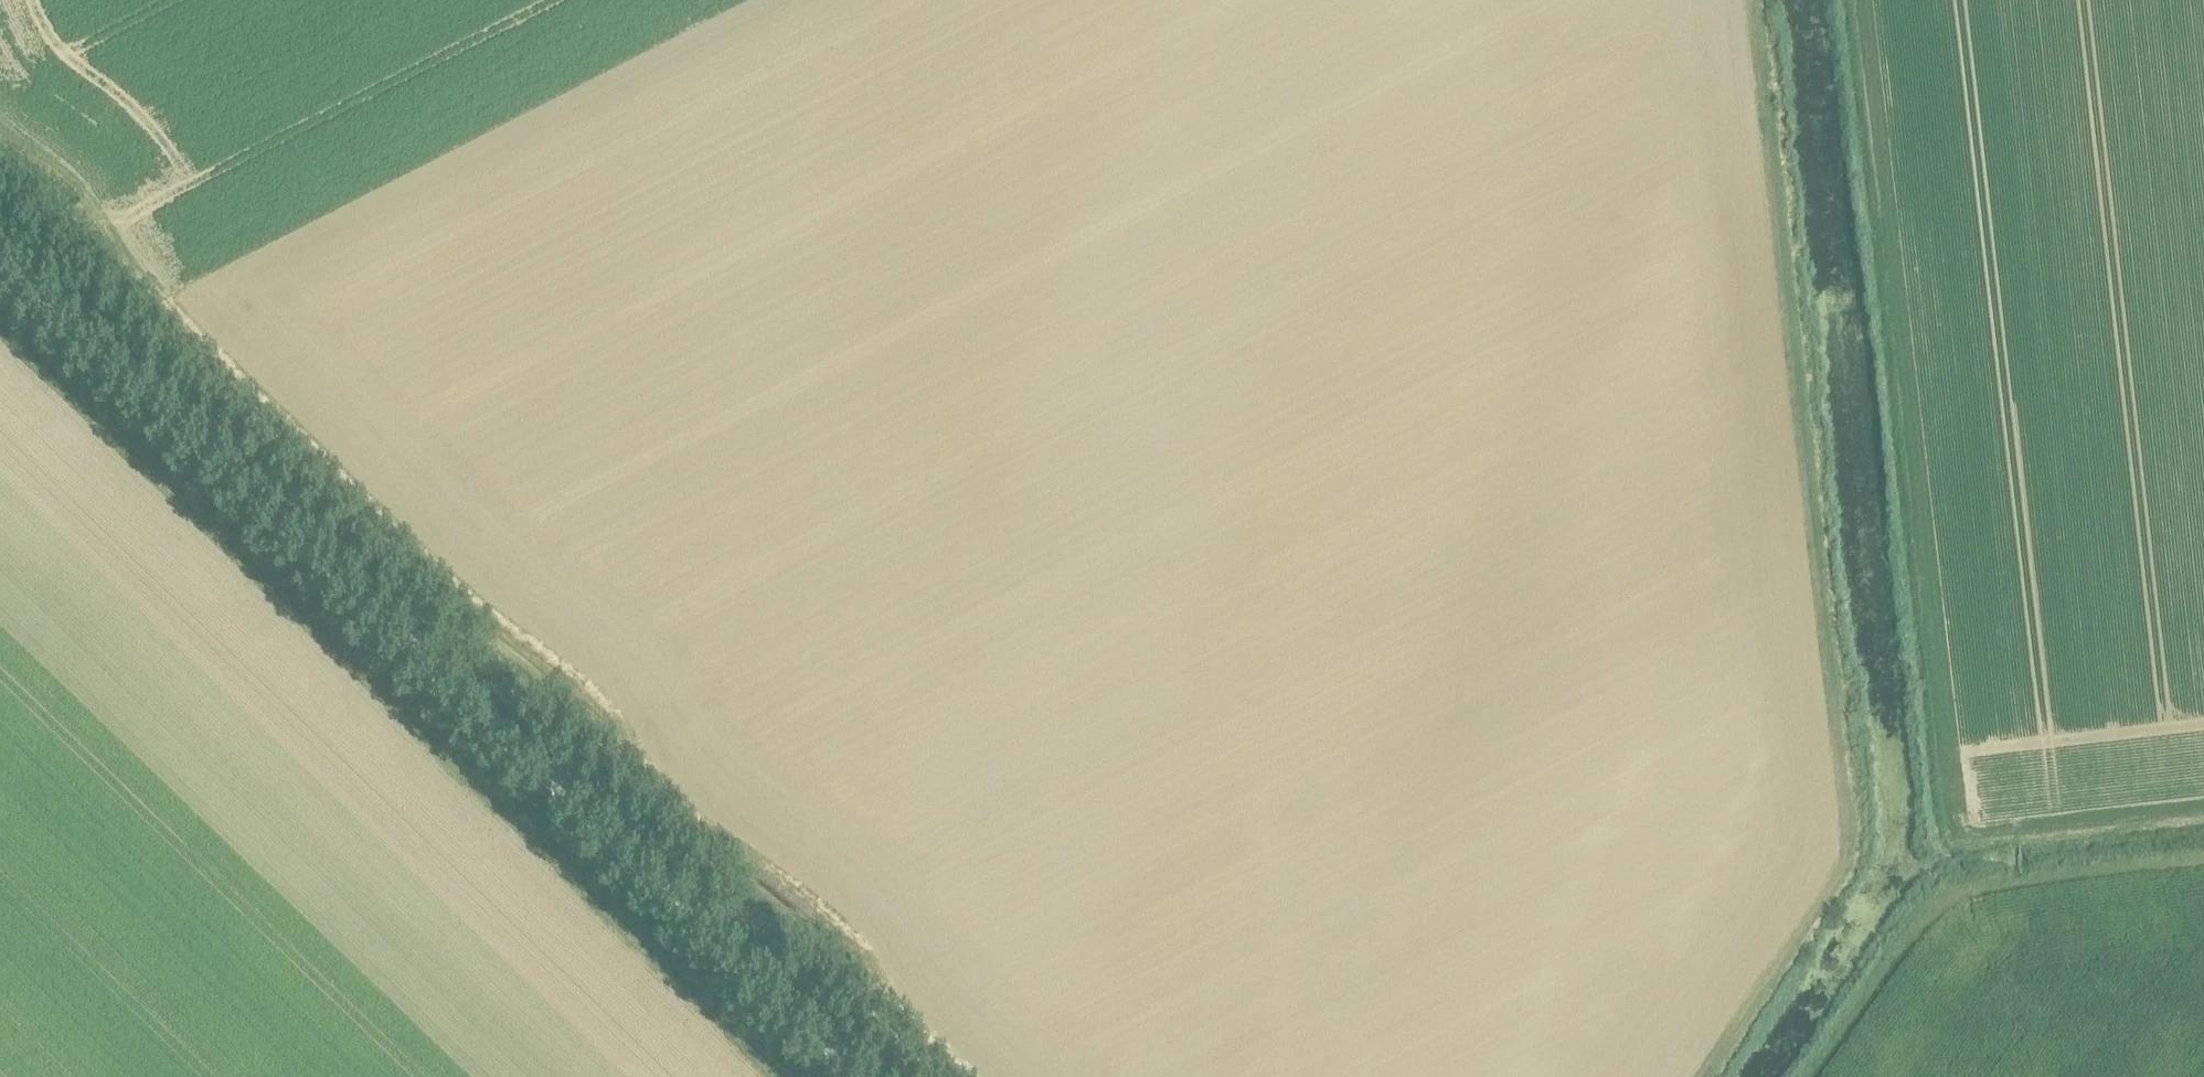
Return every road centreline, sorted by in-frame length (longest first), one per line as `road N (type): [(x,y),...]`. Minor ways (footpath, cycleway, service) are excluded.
road 1 (tertiary): [(862,1076),(0,253)]

